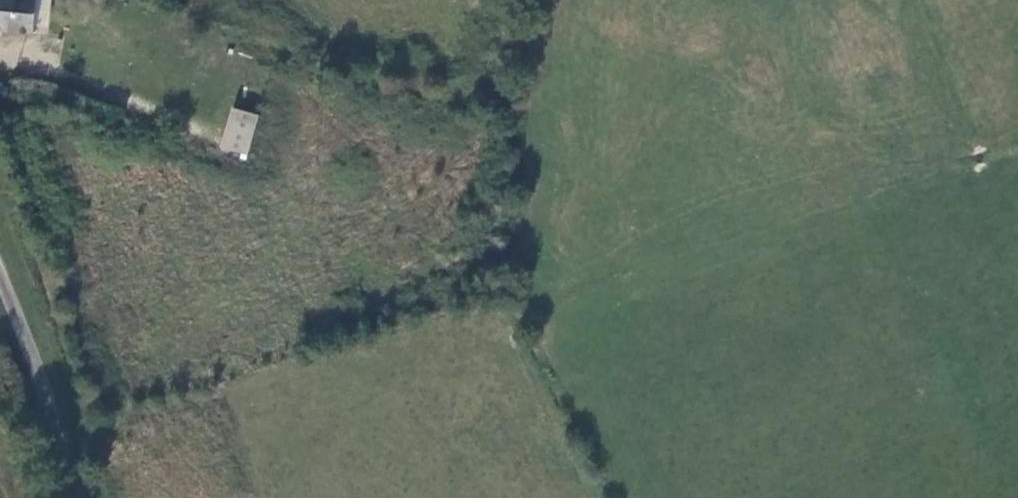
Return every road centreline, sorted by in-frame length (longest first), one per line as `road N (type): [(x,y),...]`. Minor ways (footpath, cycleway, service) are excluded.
road 1 (unclassified): [(73,497),(0,293)]

